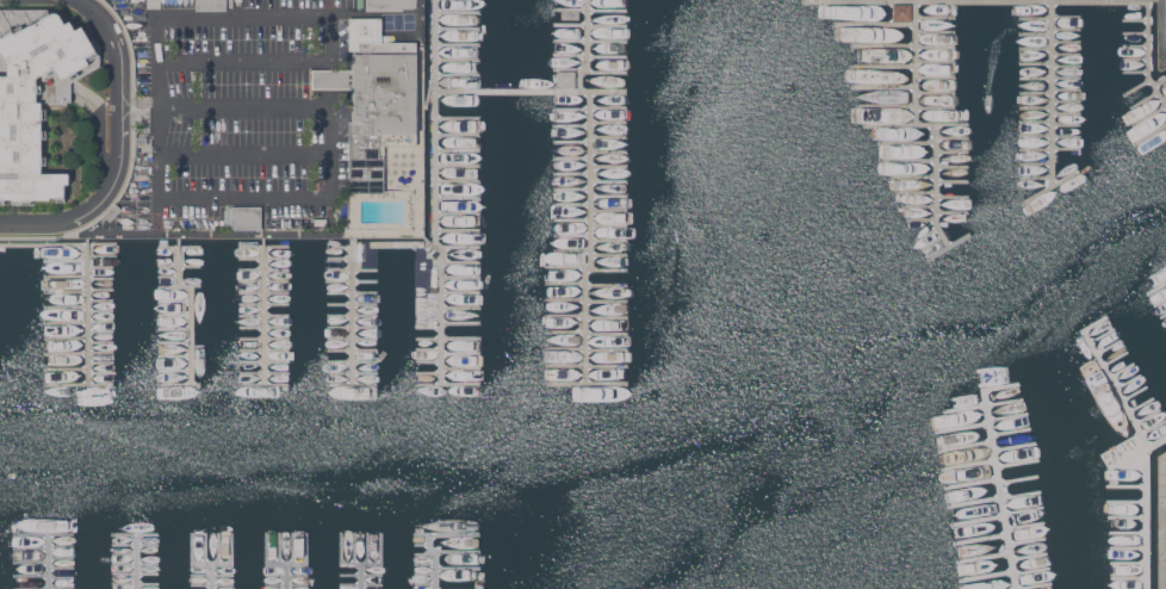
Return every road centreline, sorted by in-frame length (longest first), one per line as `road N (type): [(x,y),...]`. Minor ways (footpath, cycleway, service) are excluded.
road 1 (residential): [(0,225),(81,218),(120,176),(123,52),(99,12),(82,0)]

